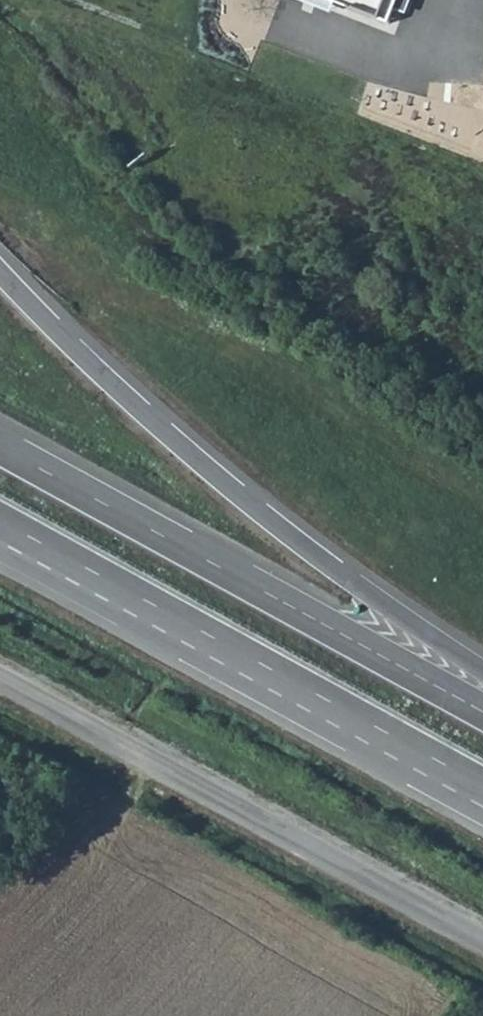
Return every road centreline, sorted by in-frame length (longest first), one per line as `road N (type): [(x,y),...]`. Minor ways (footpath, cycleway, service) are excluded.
road 1 (trunk): [(482,669),(345,578),(168,433),(0,276)]
road 2 (trunk): [(482,712),(0,447)]
road 3 (tertiary): [(482,936),(0,679)]
road 4 (trunk): [(32,537),(482,786)]

